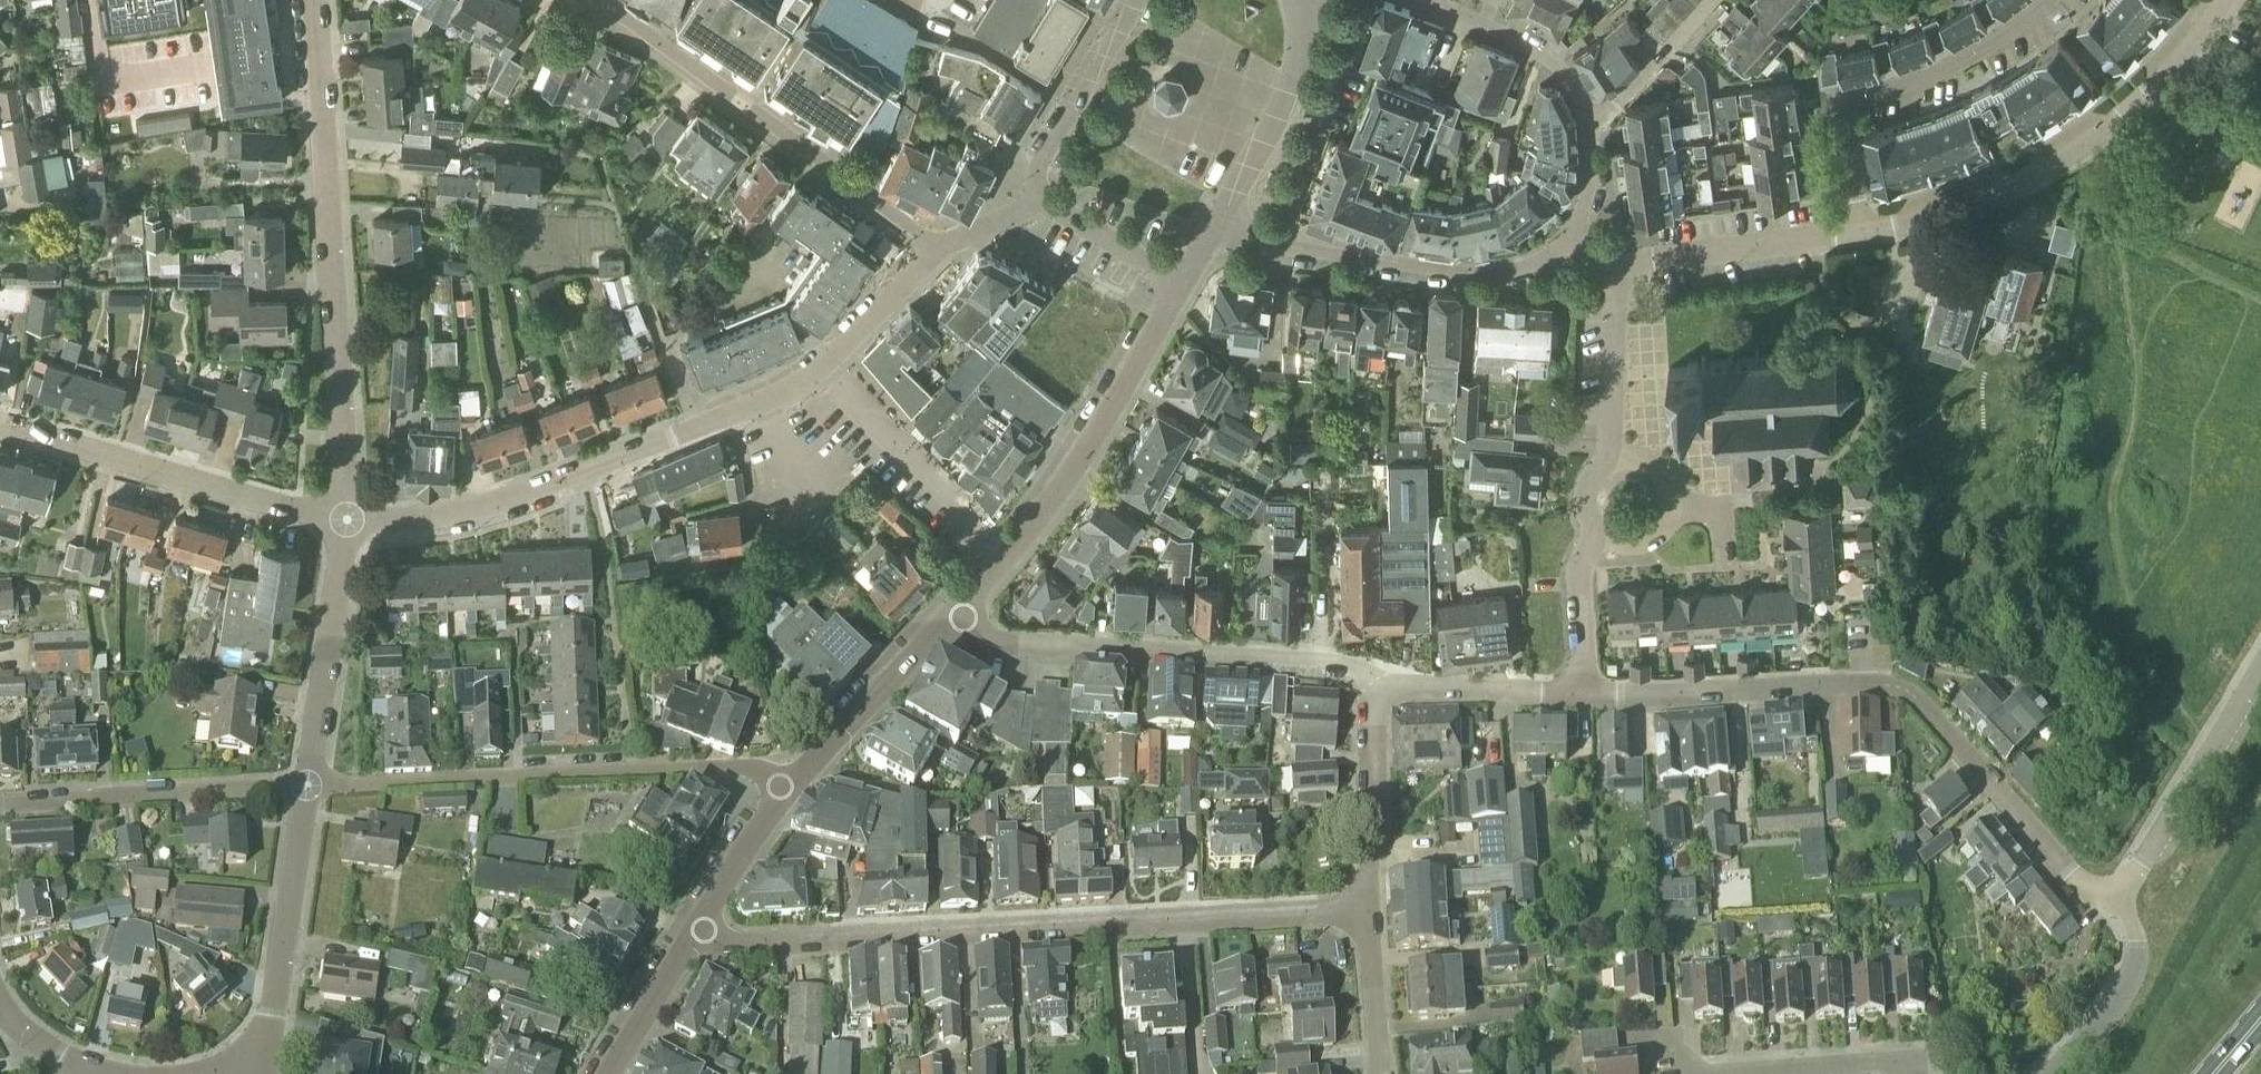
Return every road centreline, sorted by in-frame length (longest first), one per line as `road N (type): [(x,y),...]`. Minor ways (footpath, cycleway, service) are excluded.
road 1 (residential): [(1607,273),(1864,232),(1967,197),(2119,106),(2198,34),(2222,0)]
road 2 (residential): [(696,924),(745,944),(1366,911)]
road 3 (residential): [(2118,895),(2082,888),(1915,698),(1892,688),(1586,694)]
road 4 (residential): [(348,520),(312,0)]
road 5 (residential): [(348,520),(466,510),(588,479),(764,403),(822,367)]
road 6 (residential): [(787,785),(750,771),(516,773),(311,788)]
road 7 (residential): [(955,610),(991,643),(1355,667),(1390,692)]
road 8 (residential): [(936,254),(594,0)]
road 9 (tertiary): [(955,610),(1072,465),(1183,285)]
road 10 (residential): [(1222,217),(1281,247),(1481,275),(1539,260),(1570,236)]
road 11 (residential): [(348,520),(278,508),(0,424)]
road 12 (residential): [(0,804),(311,788)]
road 13 (residential): [(245,1071),(270,1021),(311,788)]
road 14 (residential): [(311,788),(348,520)]
road 15 (residential): [(2118,895),(2260,668)]
road 16 (tertiary): [(787,785),(955,610)]
road 17 (tertiary): [(1222,217),(1295,76),(1296,0)]
road 18 (residential): [(980,536),(822,367)]
road 19 (residential): [(1366,911),(1375,715),(1390,692)]
road 20 (residential): [(1427,0),(1543,56),(1569,79),(1591,123)]
road 21 (residential): [(2053,1073),(2124,993),(2136,942),(2118,895)]
road 22 (residential): [(1586,694),(1390,692)]
road 23 (residential): [(1615,463),(1607,273)]
road 24 (residential): [(1597,536),(1636,550),(1671,524),(1662,476),(1645,464),(1615,463)]
road 25 (residential): [(1073,108),(920,13)]
road 26 (residential): [(1591,123),(1636,89),(1720,0)]
road 27 (tertiary): [(609,1073),(696,924)]
road 28 (tertiary): [(696,924),(787,785)]
road 29 (residential): [(1183,285),(1041,205)]
road 30 (residential): [(1380,1073),(1366,911)]
road 31 (residential): [(1586,694),(1581,569),(1597,536)]
road 32 (residential): [(822,367),(936,254)]
road 33 (residential): [(1141,0),(1073,108)]
road 34 (residential): [(95,1073),(36,1041),(0,998)]

